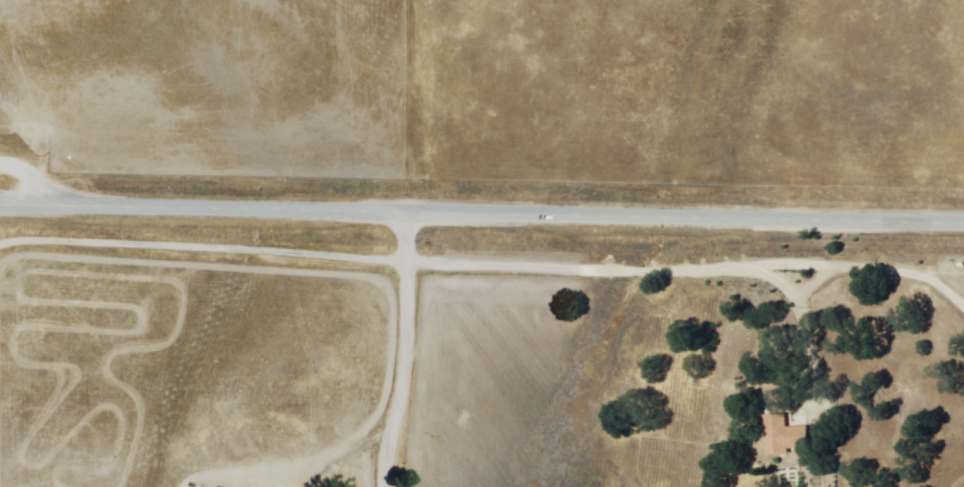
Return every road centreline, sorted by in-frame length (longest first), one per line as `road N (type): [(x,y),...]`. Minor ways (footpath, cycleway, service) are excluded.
road 1 (track): [(963,274),(0,237)]
road 2 (secondary): [(0,206),(963,227)]

